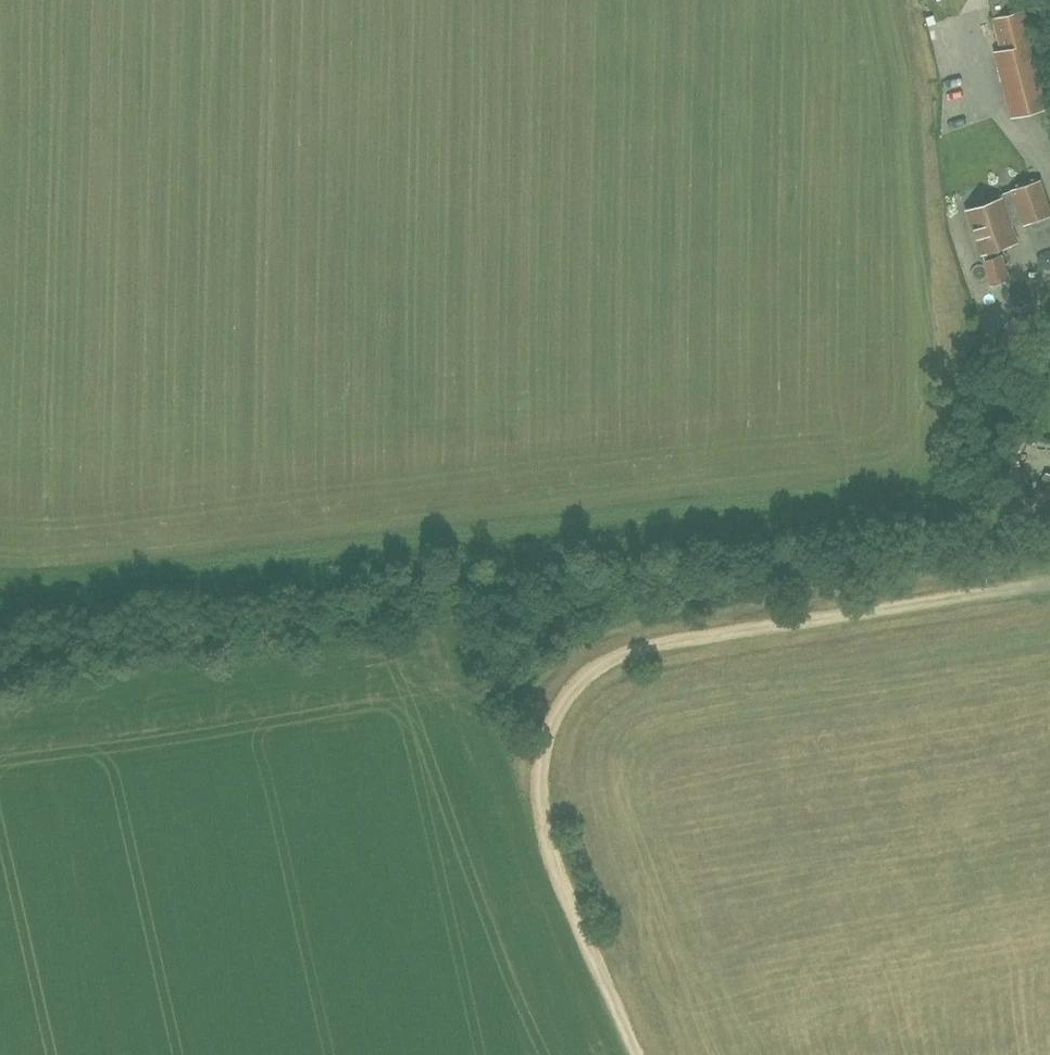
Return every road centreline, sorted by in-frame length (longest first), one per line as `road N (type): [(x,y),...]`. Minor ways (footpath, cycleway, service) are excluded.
road 1 (track): [(634,1054),(538,798),(547,732),(580,680),(683,639),(1049,580)]

